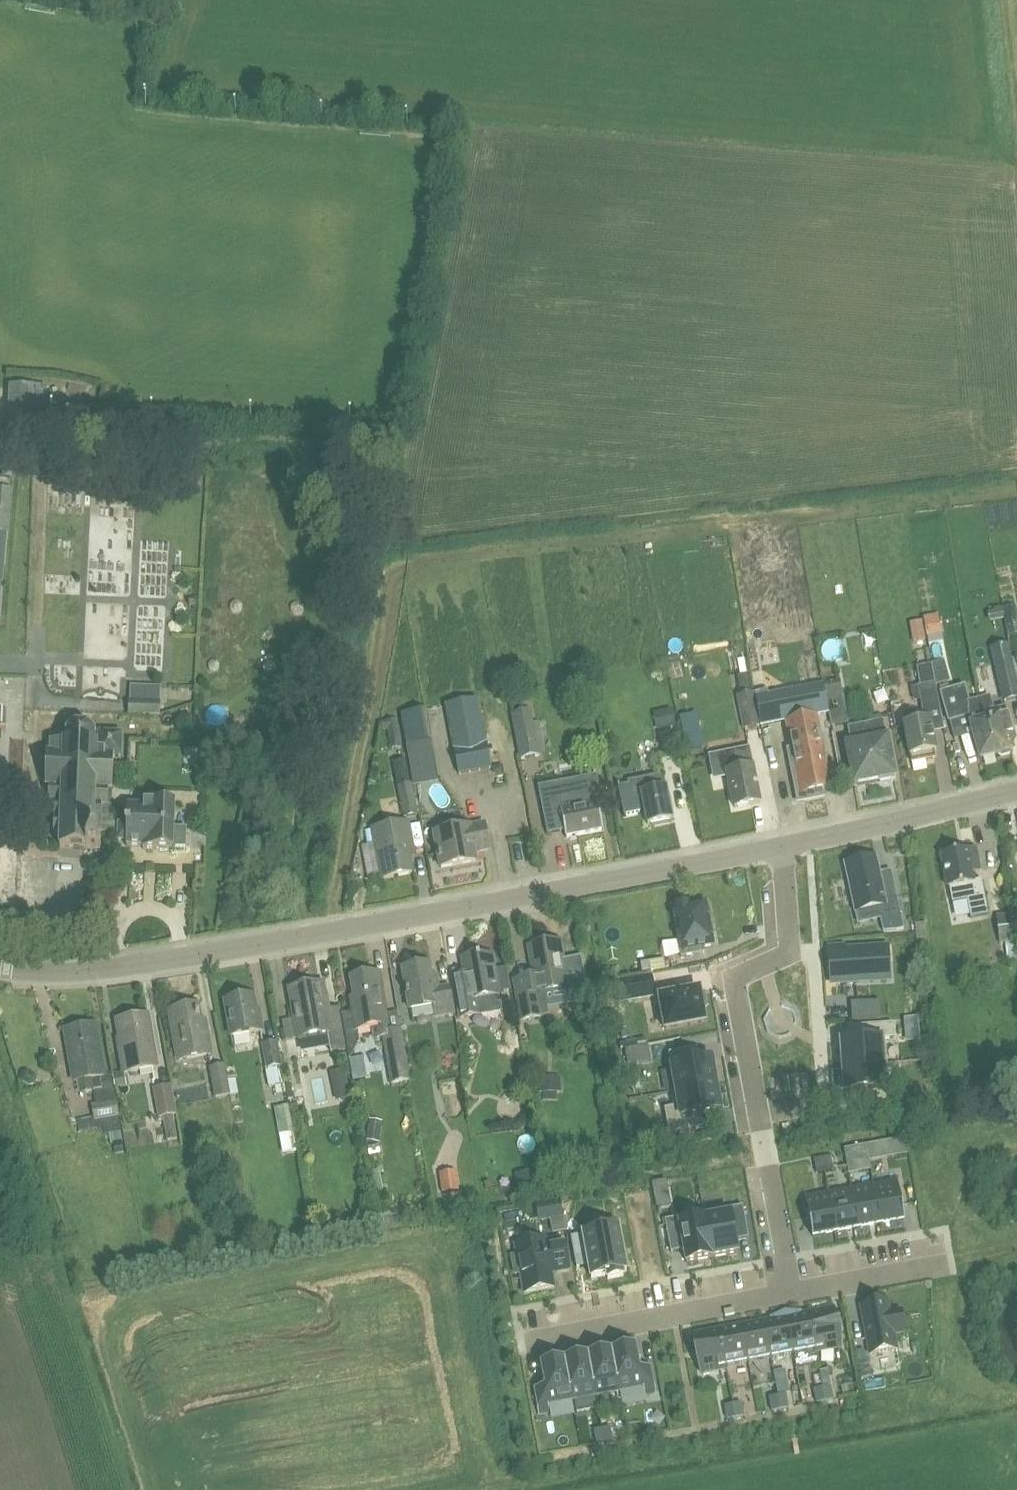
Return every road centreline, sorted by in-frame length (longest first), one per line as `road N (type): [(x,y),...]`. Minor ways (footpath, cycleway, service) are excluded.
road 1 (tertiary): [(0,969),(122,967),(783,844)]
road 2 (residential): [(789,1292),(733,979),(790,952),(783,844)]
road 3 (residential): [(527,1340),(789,1292)]
road 4 (tertiary): [(783,844),(1016,789)]
road 5 (residential): [(789,1292),(945,1264)]

